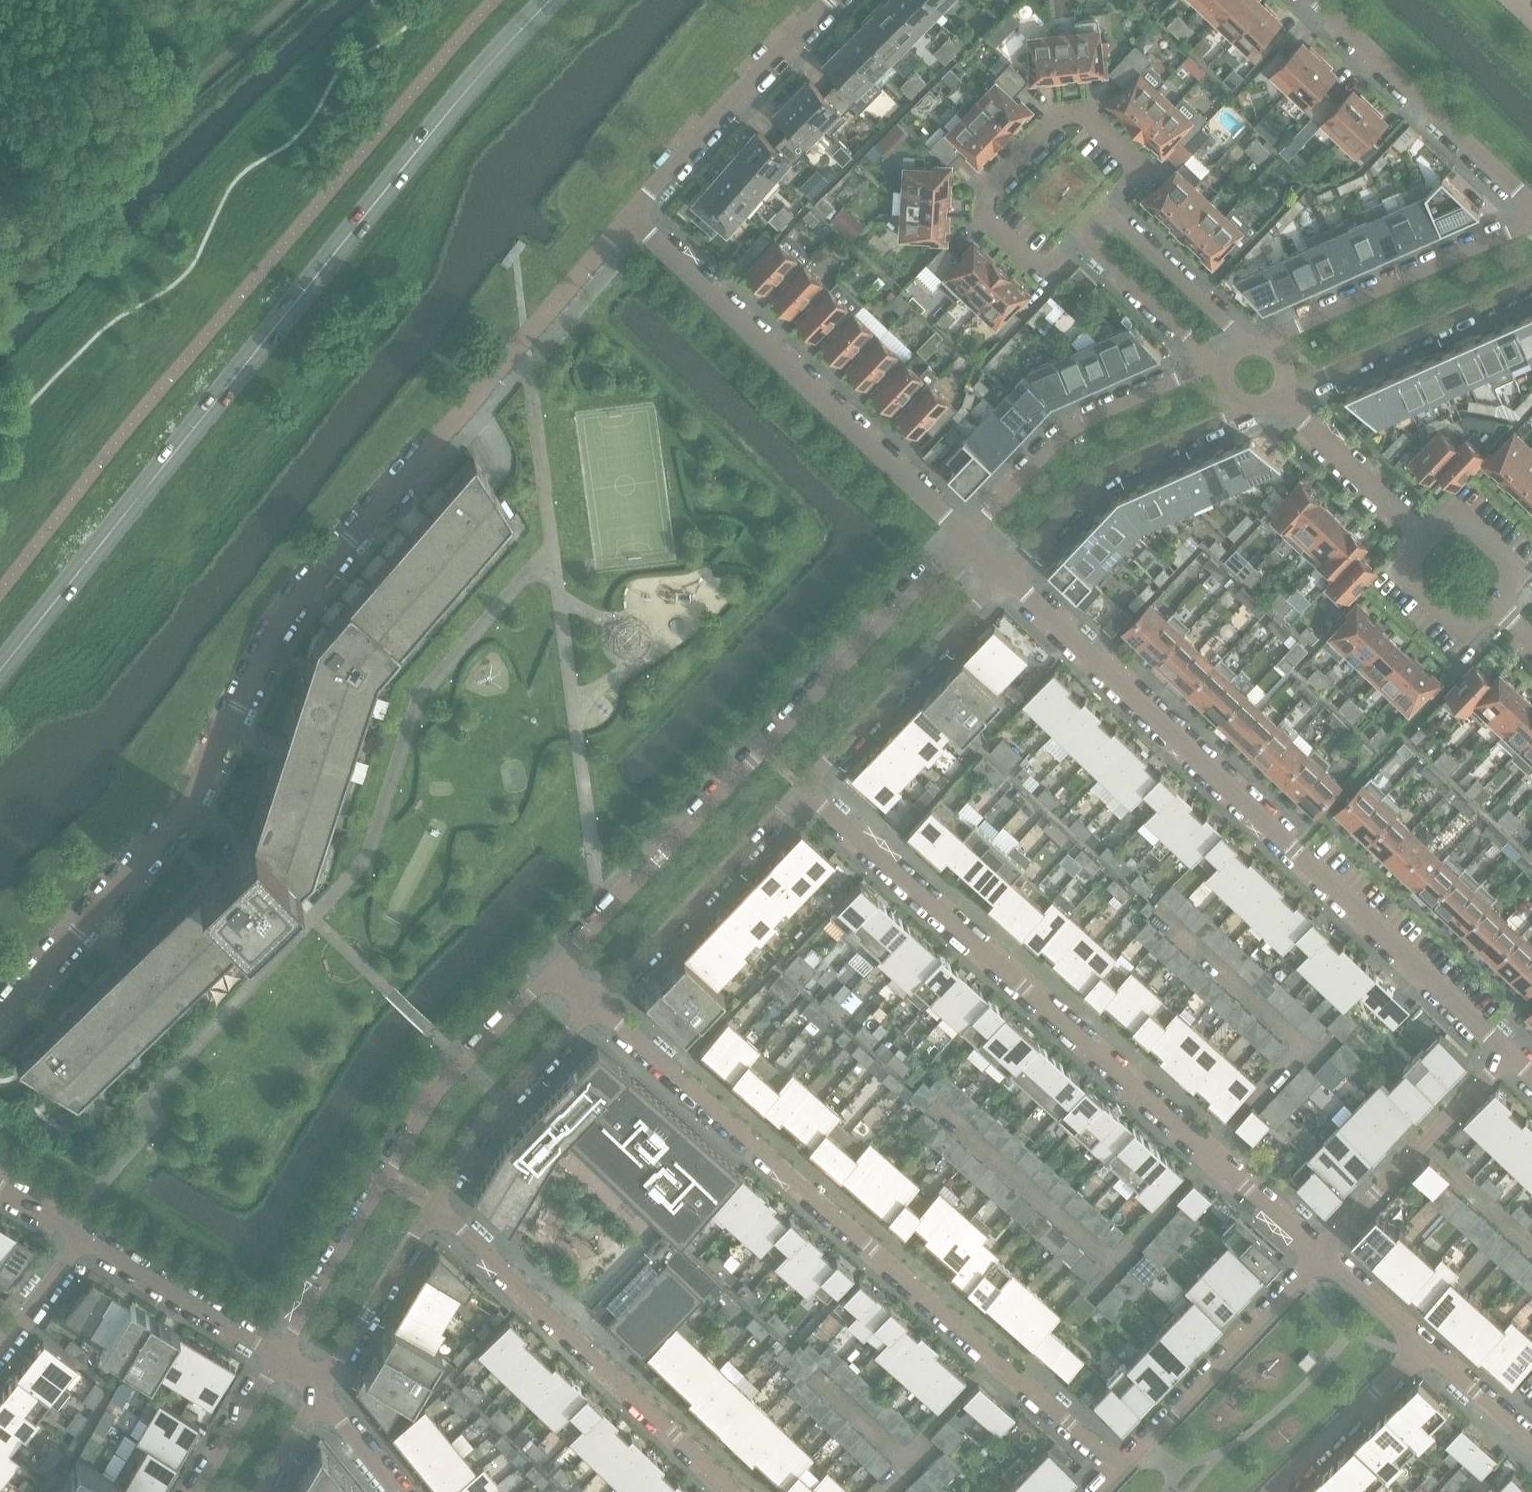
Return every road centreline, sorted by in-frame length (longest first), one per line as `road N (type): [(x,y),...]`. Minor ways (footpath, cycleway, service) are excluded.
road 1 (residential): [(0,1013),(187,802),(279,623),(634,222)]
road 2 (secondary): [(0,669),(473,82),(552,0)]
road 3 (residential): [(1117,1472),(594,1007)]
road 4 (residential): [(801,789),(1321,1255)]
road 5 (residential): [(1510,1049),(1003,575)]
road 6 (residential): [(964,538),(552,971)]
road 7 (residential): [(552,971),(438,1091),(276,1359)]
road 8 (residential): [(964,538),(634,222)]
road 9 (residential): [(1108,210),(1139,173),(1135,159),(1086,113),(1063,116),(985,198),(986,221),(1040,270),(1053,268),(1084,237)]
road 10 (residential): [(434,1206),(734,1491)]
road 11 (residential): [(1213,362),(1066,434),(964,538)]
road 12 (residential): [(1531,218),(1252,344)]
road 13 (residential): [(634,222),(632,210),(834,0)]
road 14 (residential): [(1312,0),(1531,207)]
road 15 (residential): [(594,1007),(801,789)]
road 16 (residential): [(1003,575),(1093,484),(1244,406)]
road 17 (residential): [(1321,1255),(1117,1472)]
road 18 (residential): [(801,789),(1003,575)]
road 19 (residential): [(1510,1049),(1321,1255)]
road 20 (residential): [(1282,393),(1531,279)]
road 21 (residential): [(434,1206),(485,1121),(594,1007)]
road 22 (residential): [(276,1359),(80,1235)]
road 23 (residential): [(318,1391),(434,1206)]
road 24 (residential): [(1274,1491),(1425,1345)]
road 25 (residential): [(1252,344),(1108,210)]
road 26 (residential): [(1419,534),(1282,393)]
road 27 (residential): [(1084,237),(1213,362)]
road 28 (residential): [(1499,609),(1514,570),(1463,520),(1419,534)]
road 29 (residential): [(1419,534),(1408,578),(1458,626),(1499,609)]
road 30 (residential): [(276,1359),(197,1491)]
road 31 (residential): [(1531,1444),(1425,1345)]
road 32 (residential): [(1425,1345),(1321,1255)]
road 33 (residential): [(0,1338),(80,1235)]
road 34 (residential): [(399,1491),(318,1391)]

